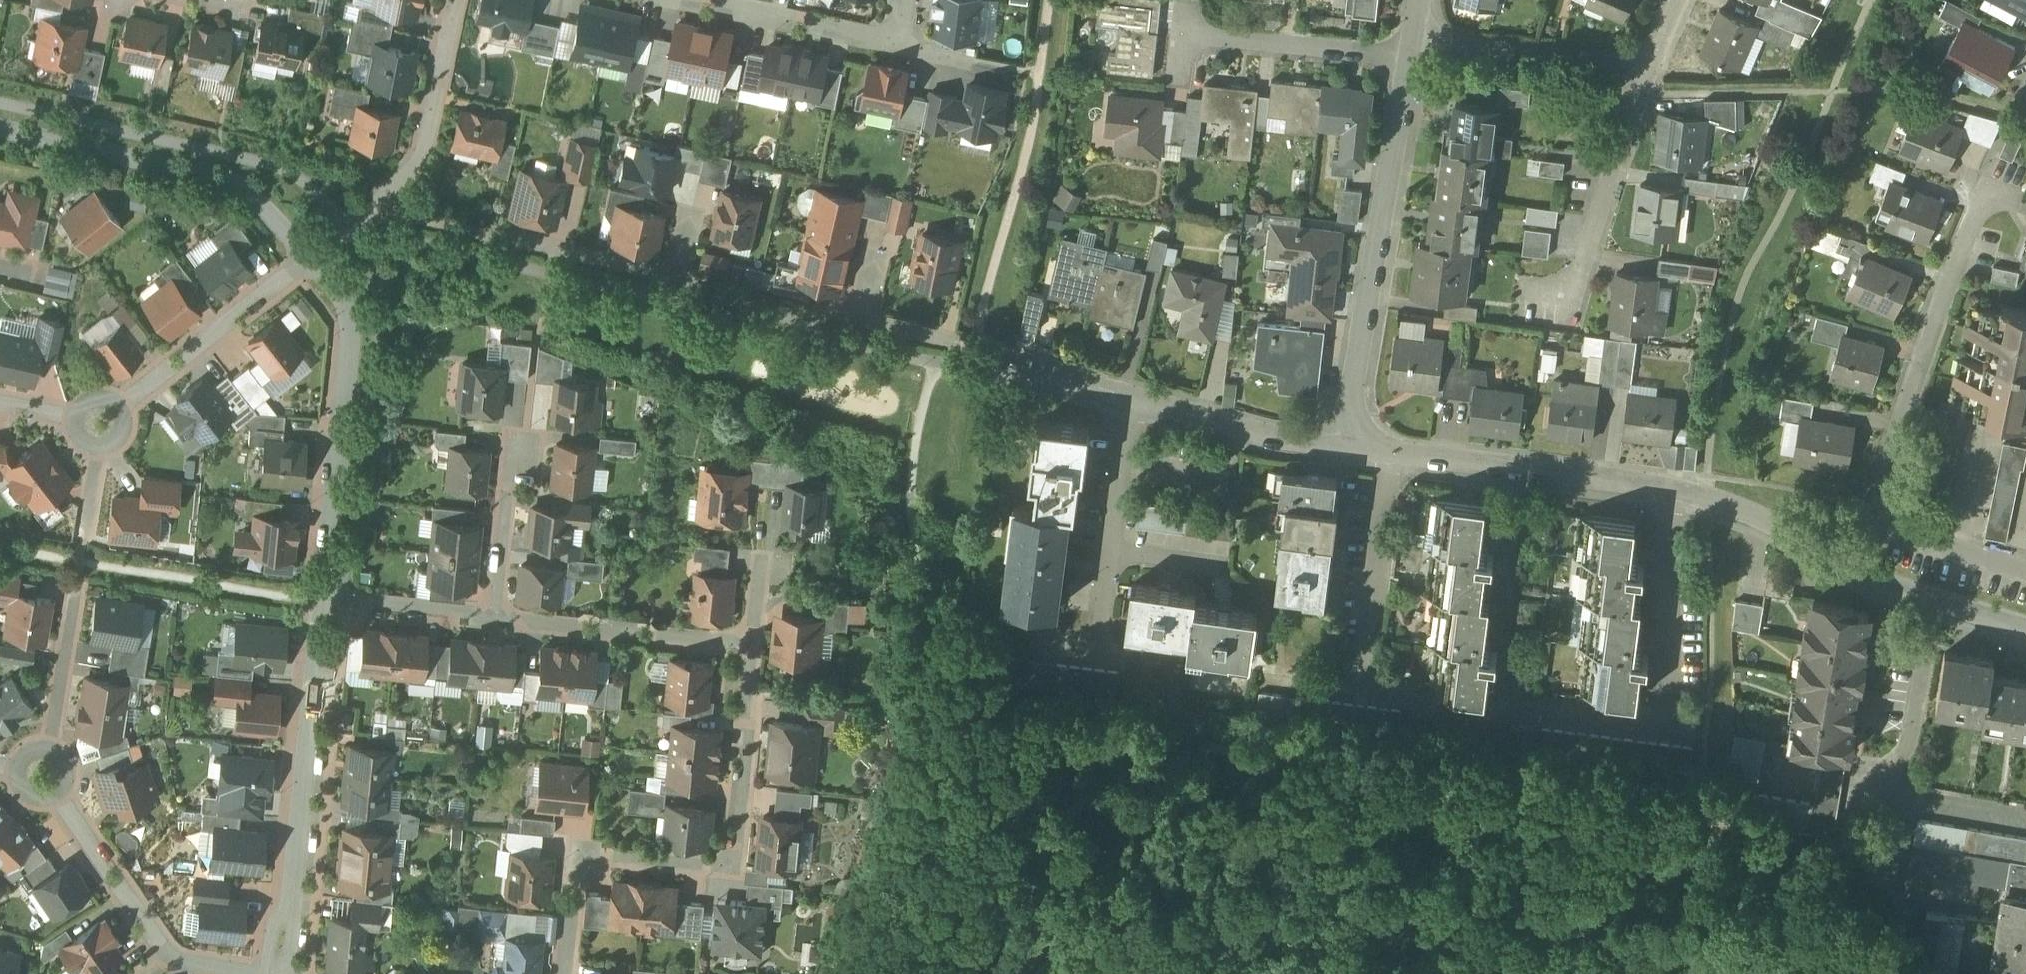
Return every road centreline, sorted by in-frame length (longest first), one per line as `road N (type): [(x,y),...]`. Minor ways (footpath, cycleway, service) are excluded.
road 1 (residential): [(1858,572),(1703,500),(1392,455)]
road 2 (residential): [(564,973),(573,885),(589,855),(722,865),(732,852),(750,645)]
road 3 (residential): [(1858,572),(1986,178)]
road 4 (residential): [(1342,448),(1404,57)]
road 5 (residential): [(284,973),(324,598)]
road 6 (residential): [(380,199),(449,228),(670,279),(682,225)]
road 7 (residential): [(324,598),(351,326),(342,296),(310,256)]
road 8 (residential): [(0,132),(258,190),(310,256)]
road 9 (residential): [(1131,402),(889,323),(864,301),(867,281)]
road 10 (residential): [(44,774),(154,938),(175,959),(222,973)]
road 11 (residential): [(310,256),(101,425)]
road 12 (residential): [(493,619),(750,645)]
road 13 (residential): [(1649,68),(1569,303)]
road 14 (residential): [(1649,68),(1404,57)]
road 15 (residential): [(685,0),(856,40),(885,32),(901,0)]
road 16 (residential): [(1131,402),(1089,639)]
road 17 (residential): [(1392,455),(1369,662),(1386,669)]
road 18 (residential): [(1404,57),(1182,40)]
road 19 (residential): [(380,199),(423,149),(454,0)]
road 20 (residential): [(1342,448),(1131,402)]
road 21 (residential): [(493,619),(516,416)]
road 22 (residential): [(44,774),(77,578)]
road 23 (residential): [(2025,636),(1858,572)]
road 24 (residential): [(324,598),(493,619)]

